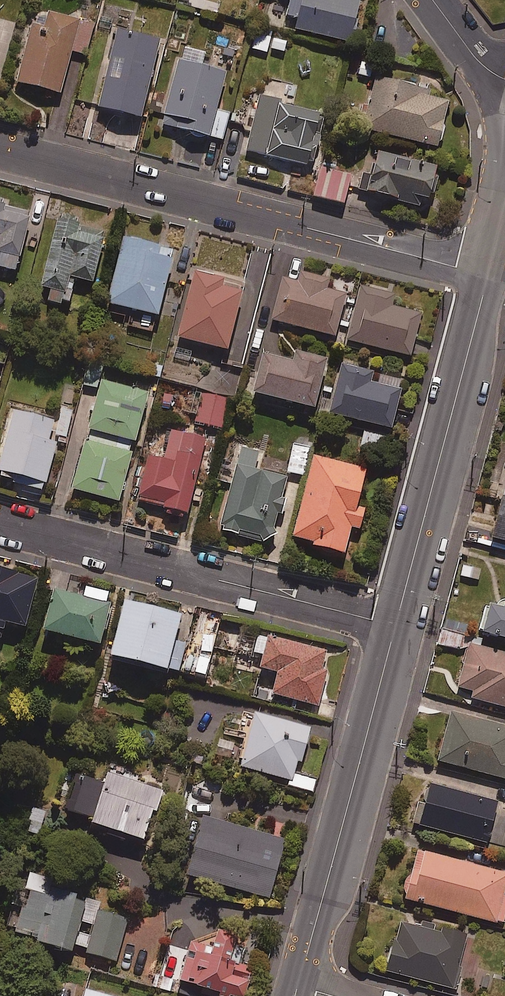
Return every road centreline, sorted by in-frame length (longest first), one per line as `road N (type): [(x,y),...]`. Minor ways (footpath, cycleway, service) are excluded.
road 1 (residential): [(0,149),(489,275)]
road 2 (residential): [(0,525),(395,626)]
road 3 (tertiary): [(293,990),(395,626)]
road 4 (tertiary): [(395,626),(489,275)]

